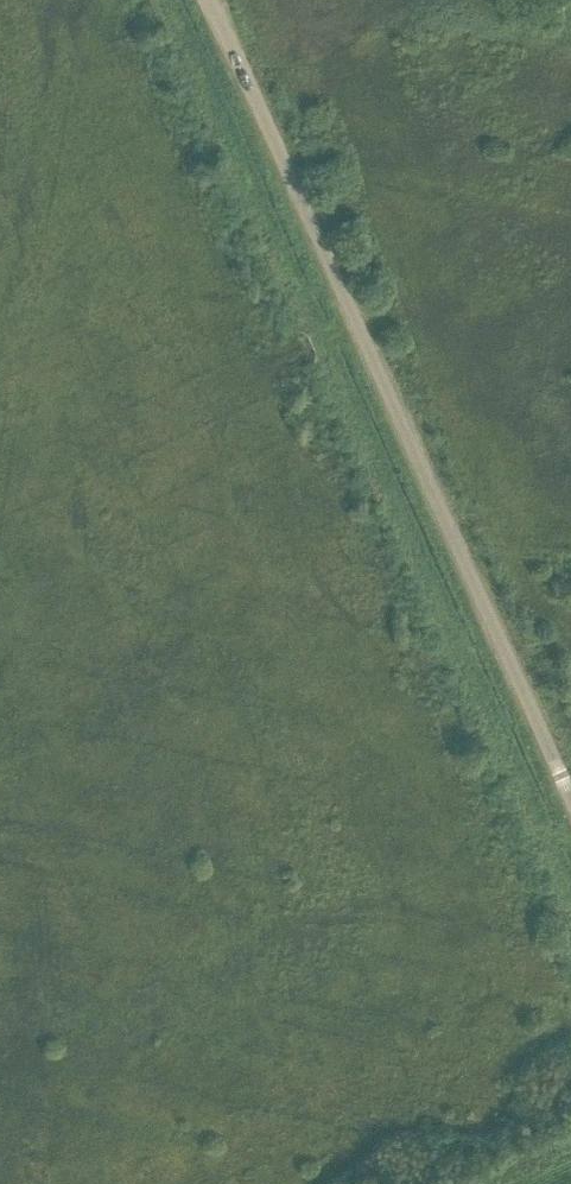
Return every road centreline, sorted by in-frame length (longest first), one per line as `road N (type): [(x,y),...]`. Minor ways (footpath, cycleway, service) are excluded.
road 1 (unclassified): [(570,794),(210,0)]

